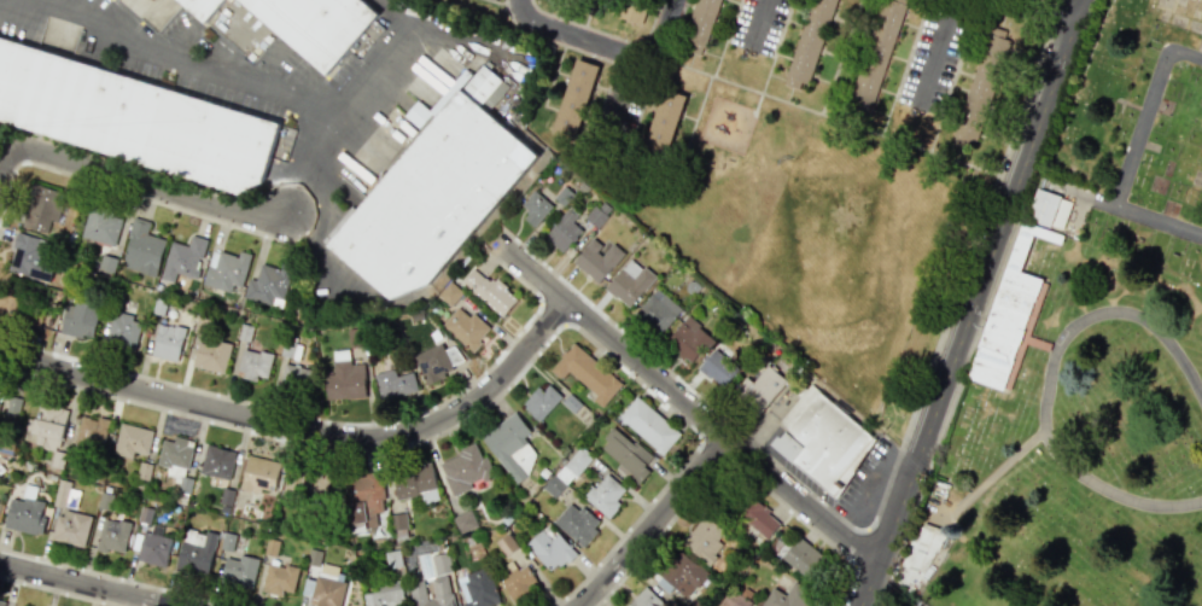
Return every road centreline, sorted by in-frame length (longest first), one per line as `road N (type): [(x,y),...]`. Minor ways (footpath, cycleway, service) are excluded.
road 1 (residential): [(859,605),(881,565),(1073,0)]
road 2 (residential): [(0,356),(328,438),(384,439),(439,423),(489,390),(567,299)]
road 3 (residential): [(492,237),(881,565)]
road 4 (residential): [(12,148),(246,216),(294,216)]
road 5 (residential): [(1040,432),(1043,390),(1062,345),(1097,314),(1137,314),(1173,345),(1201,394)]
road 6 (residential): [(579,605),(728,435)]
road 7 (residential): [(1201,58),(1166,52),(1111,203)]
road 8 (residential): [(1201,503),(1142,505),(1108,493),(1040,432)]
road 9 (residential): [(0,564),(170,605)]
road 10 (residential): [(906,493),(943,514),(1040,432)]
road 11 (residential): [(523,0),(542,23),(628,52),(655,46)]

